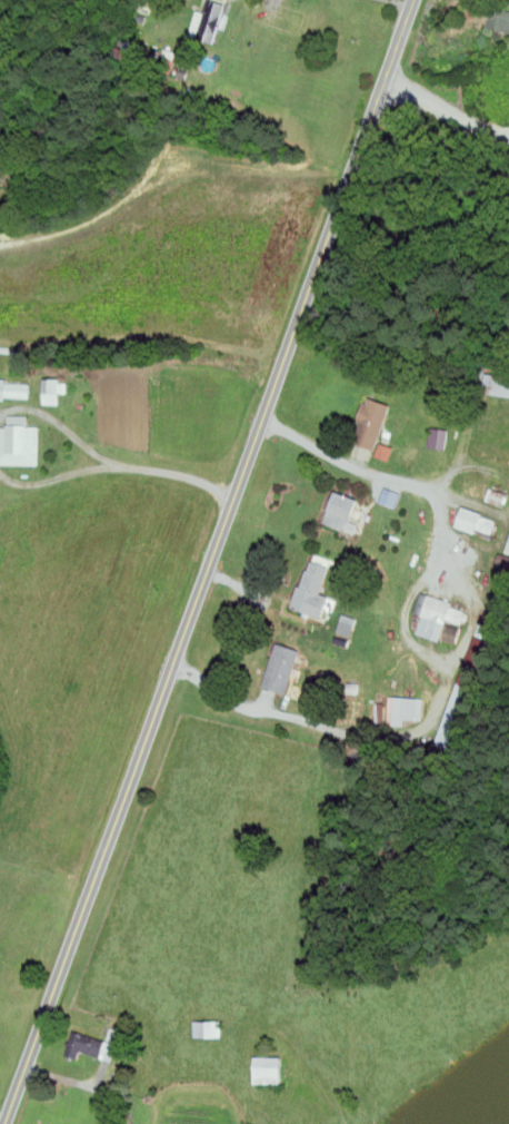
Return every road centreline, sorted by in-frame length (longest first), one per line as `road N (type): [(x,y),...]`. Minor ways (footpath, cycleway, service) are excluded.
road 1 (tertiary): [(4,1123),(414,0)]

